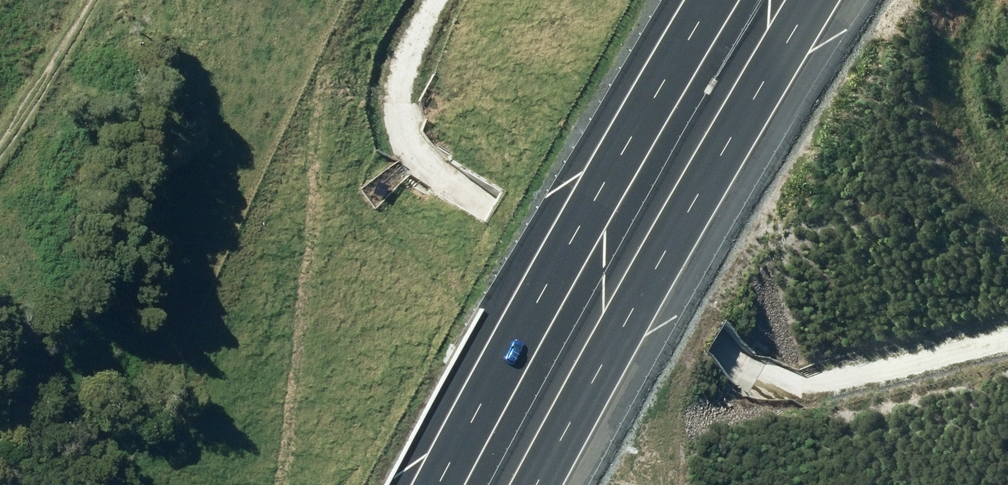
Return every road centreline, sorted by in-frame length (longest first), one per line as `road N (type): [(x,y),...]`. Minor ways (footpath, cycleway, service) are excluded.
road 1 (track): [(437,0),(393,99),(409,153),(446,179),(776,371),(819,385),(873,379),(1007,341)]
road 2 (motorway): [(819,0),(690,208),(538,484)]
road 3 (motorway): [(441,484),(718,0)]

